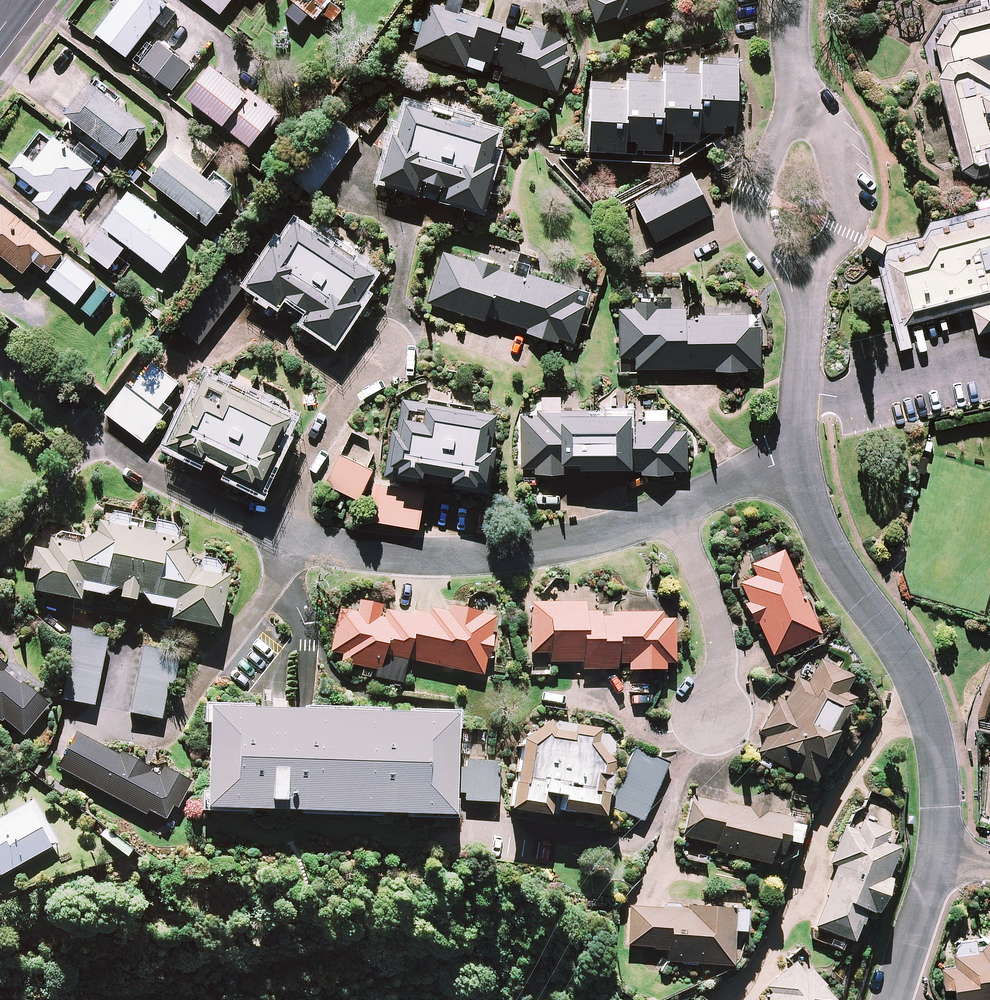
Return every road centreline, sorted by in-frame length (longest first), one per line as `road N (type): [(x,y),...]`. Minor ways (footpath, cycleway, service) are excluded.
road 1 (residential): [(297,543),(357,555),(461,561),(527,554),(679,516)]
road 2 (residential): [(728,999),(751,986),(789,929),(827,816),(923,695)]
road 3 (residential): [(0,360),(122,456),(297,543)]
road 4 (residential): [(923,695),(828,546),(792,462)]
road 5 (residential): [(164,732),(297,543)]
road 6 (residential): [(390,344),(316,443),(294,501),(297,543)]
road 7 (residential): [(801,282),(761,240),(750,198),(757,167),(805,103)]
road 8 (residential): [(713,719),(718,644),(679,516)]
road 9 (residential): [(805,103),(835,149),(849,205),(840,237),(801,282)]
road 10 (residential): [(792,462),(801,282)]
road 11 (residential): [(937,862),(944,774),(923,695)]
road 12 (residential): [(892,999),(937,862)]
road 13 (residential): [(679,516),(792,462)]

